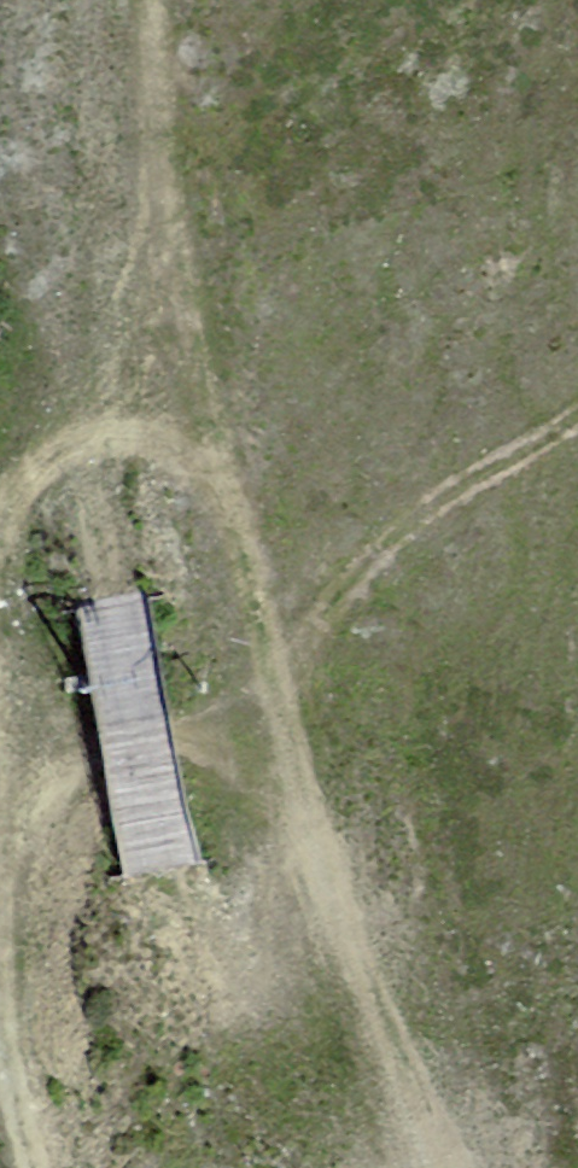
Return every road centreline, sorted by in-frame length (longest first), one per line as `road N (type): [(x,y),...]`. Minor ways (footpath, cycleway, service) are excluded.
road 1 (track): [(0,562),(8,526),(40,474),(108,434),(168,446),(233,499),(357,1015),(418,1167)]
road 2 (track): [(577,412),(418,514),(278,705),(9,777)]
road 3 (track): [(233,499),(158,0)]
road 4 (track): [(40,1167),(7,999),(17,882),(0,732)]

